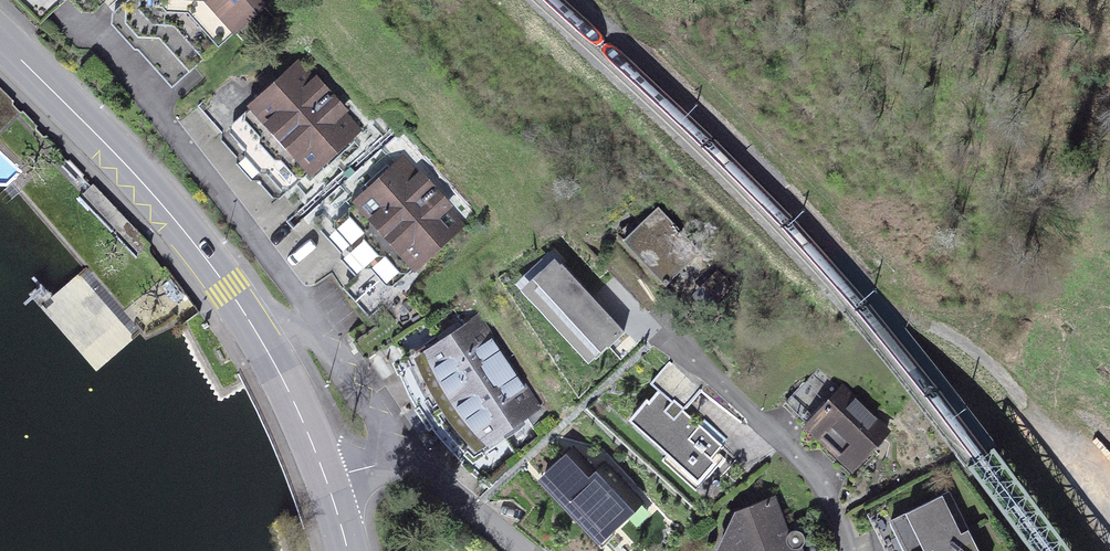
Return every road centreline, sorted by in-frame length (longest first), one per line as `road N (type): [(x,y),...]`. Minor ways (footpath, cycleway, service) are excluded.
road 1 (primary): [(326,480),(261,338),(194,243),(0,42)]
road 2 (track): [(1109,541),(1085,480),(998,369),(948,332),(897,312)]
road 3 (residential): [(848,550),(844,518),(799,445),(688,354)]
road 4 (residential): [(326,480),(391,457),(521,550)]

